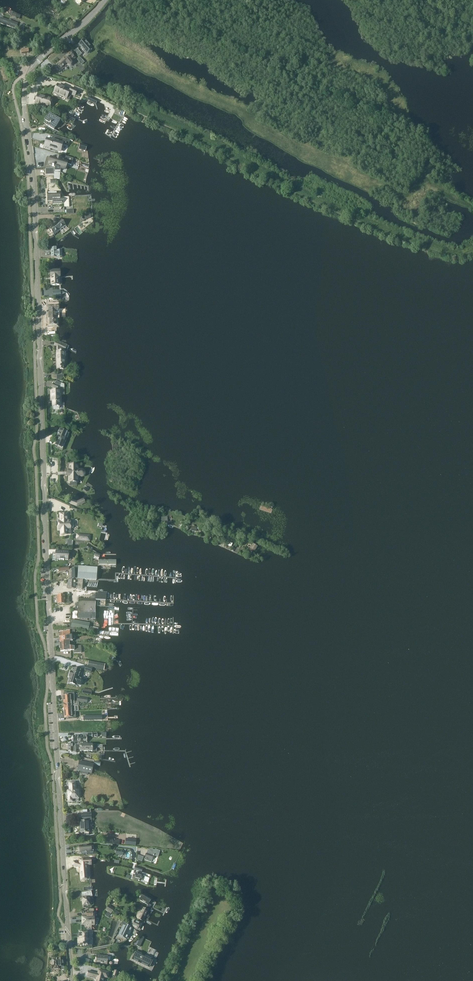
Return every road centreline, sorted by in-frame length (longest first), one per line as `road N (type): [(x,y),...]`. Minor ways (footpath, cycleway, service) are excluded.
road 1 (tertiary): [(72,980),(24,93),(37,61),(105,0)]

